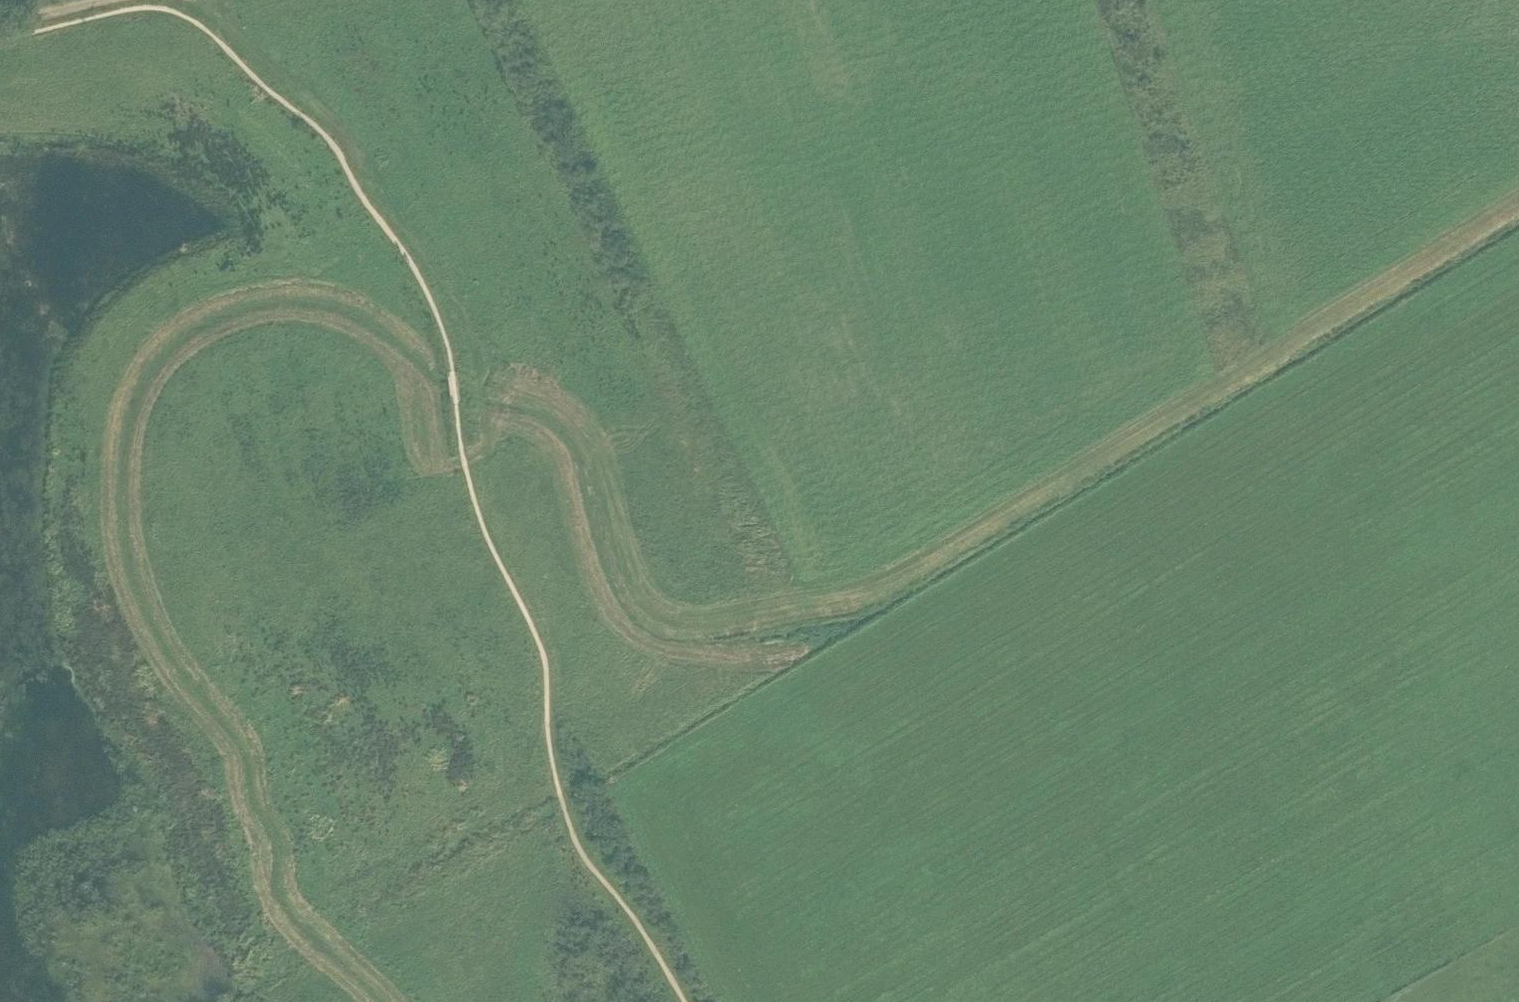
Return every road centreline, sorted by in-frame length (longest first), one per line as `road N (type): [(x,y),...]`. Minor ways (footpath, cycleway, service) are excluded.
road 1 (track): [(190,0),(345,134),(436,270),(471,339),(484,389),(487,491),(506,572)]

